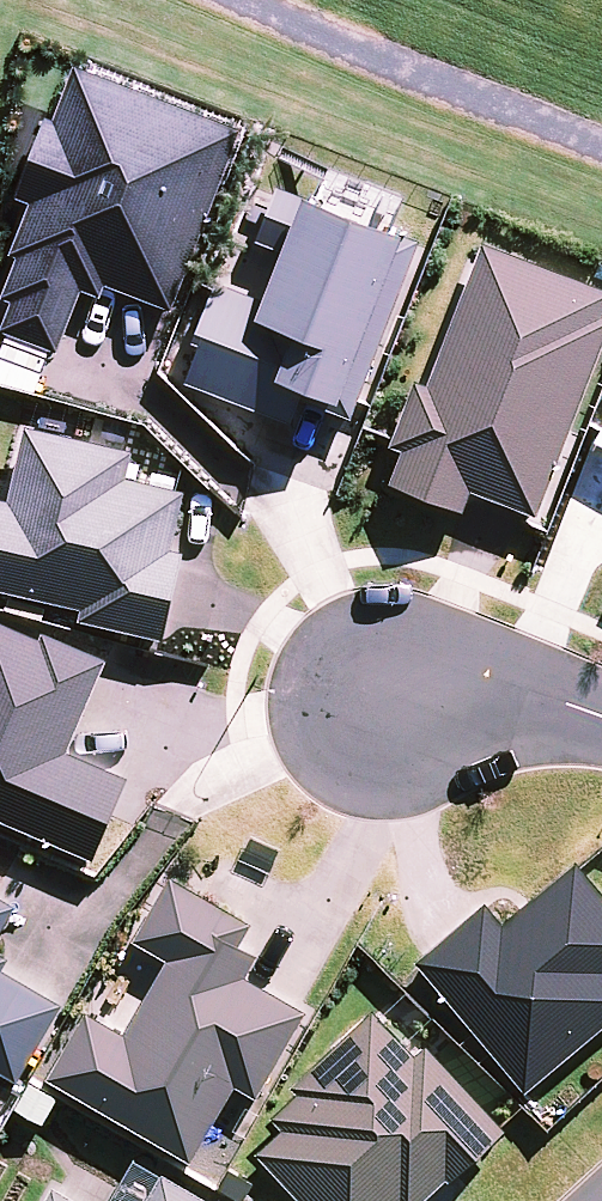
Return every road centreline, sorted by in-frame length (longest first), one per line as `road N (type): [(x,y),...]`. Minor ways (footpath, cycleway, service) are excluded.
road 1 (residential): [(601,717),(497,687),(385,692)]

